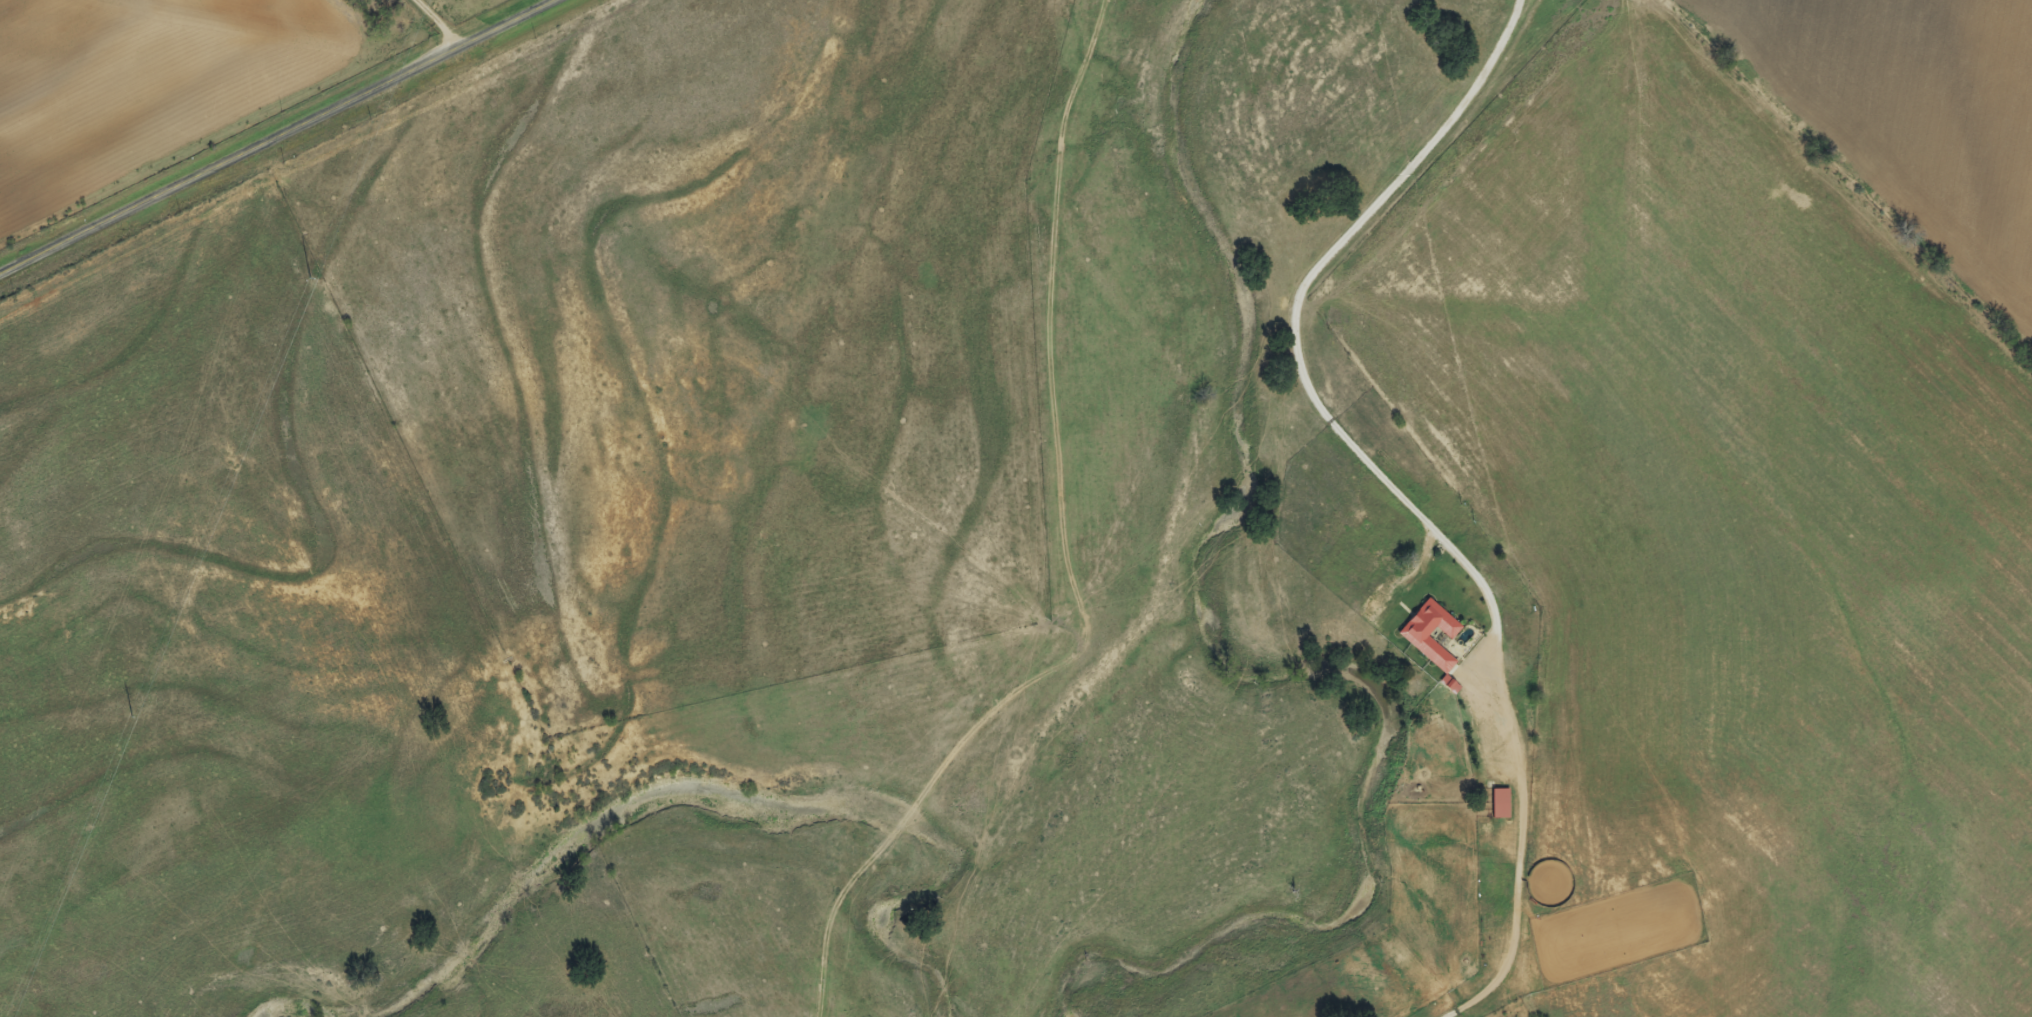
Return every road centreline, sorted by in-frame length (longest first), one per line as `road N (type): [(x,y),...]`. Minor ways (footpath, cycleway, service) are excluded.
road 1 (tertiary): [(0,273),(554,0)]

